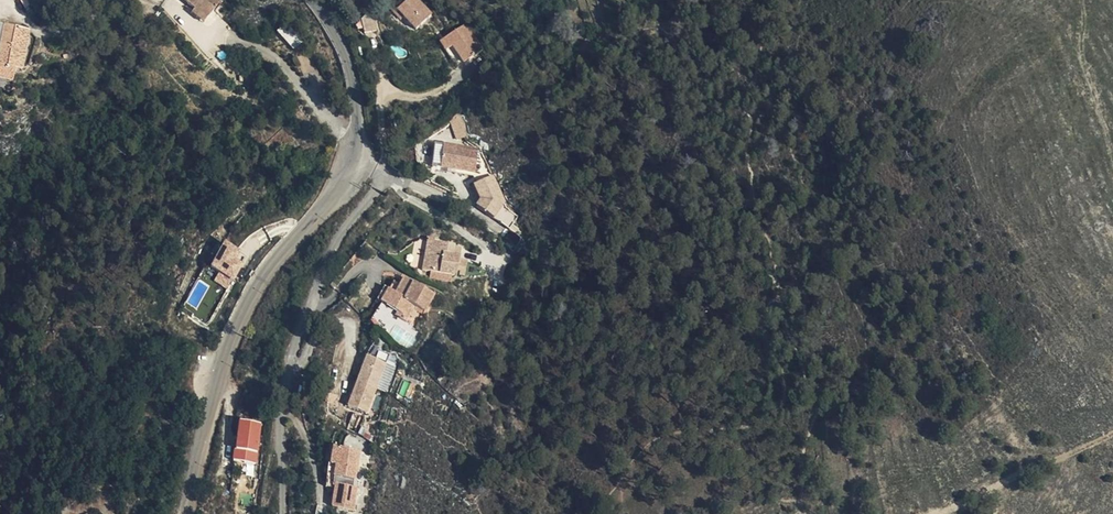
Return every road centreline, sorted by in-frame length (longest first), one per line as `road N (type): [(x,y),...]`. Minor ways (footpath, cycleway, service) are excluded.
road 1 (tertiary): [(352,158),(248,300),(183,513)]
road 2 (residential): [(379,174),(338,240),(285,377),(282,513)]
road 3 (track): [(931,513),(1112,434)]
road 4 (tertiary): [(310,0),(347,63),(356,124),(352,158)]
road 5 (track): [(1112,152),(1084,48),(1084,0)]

